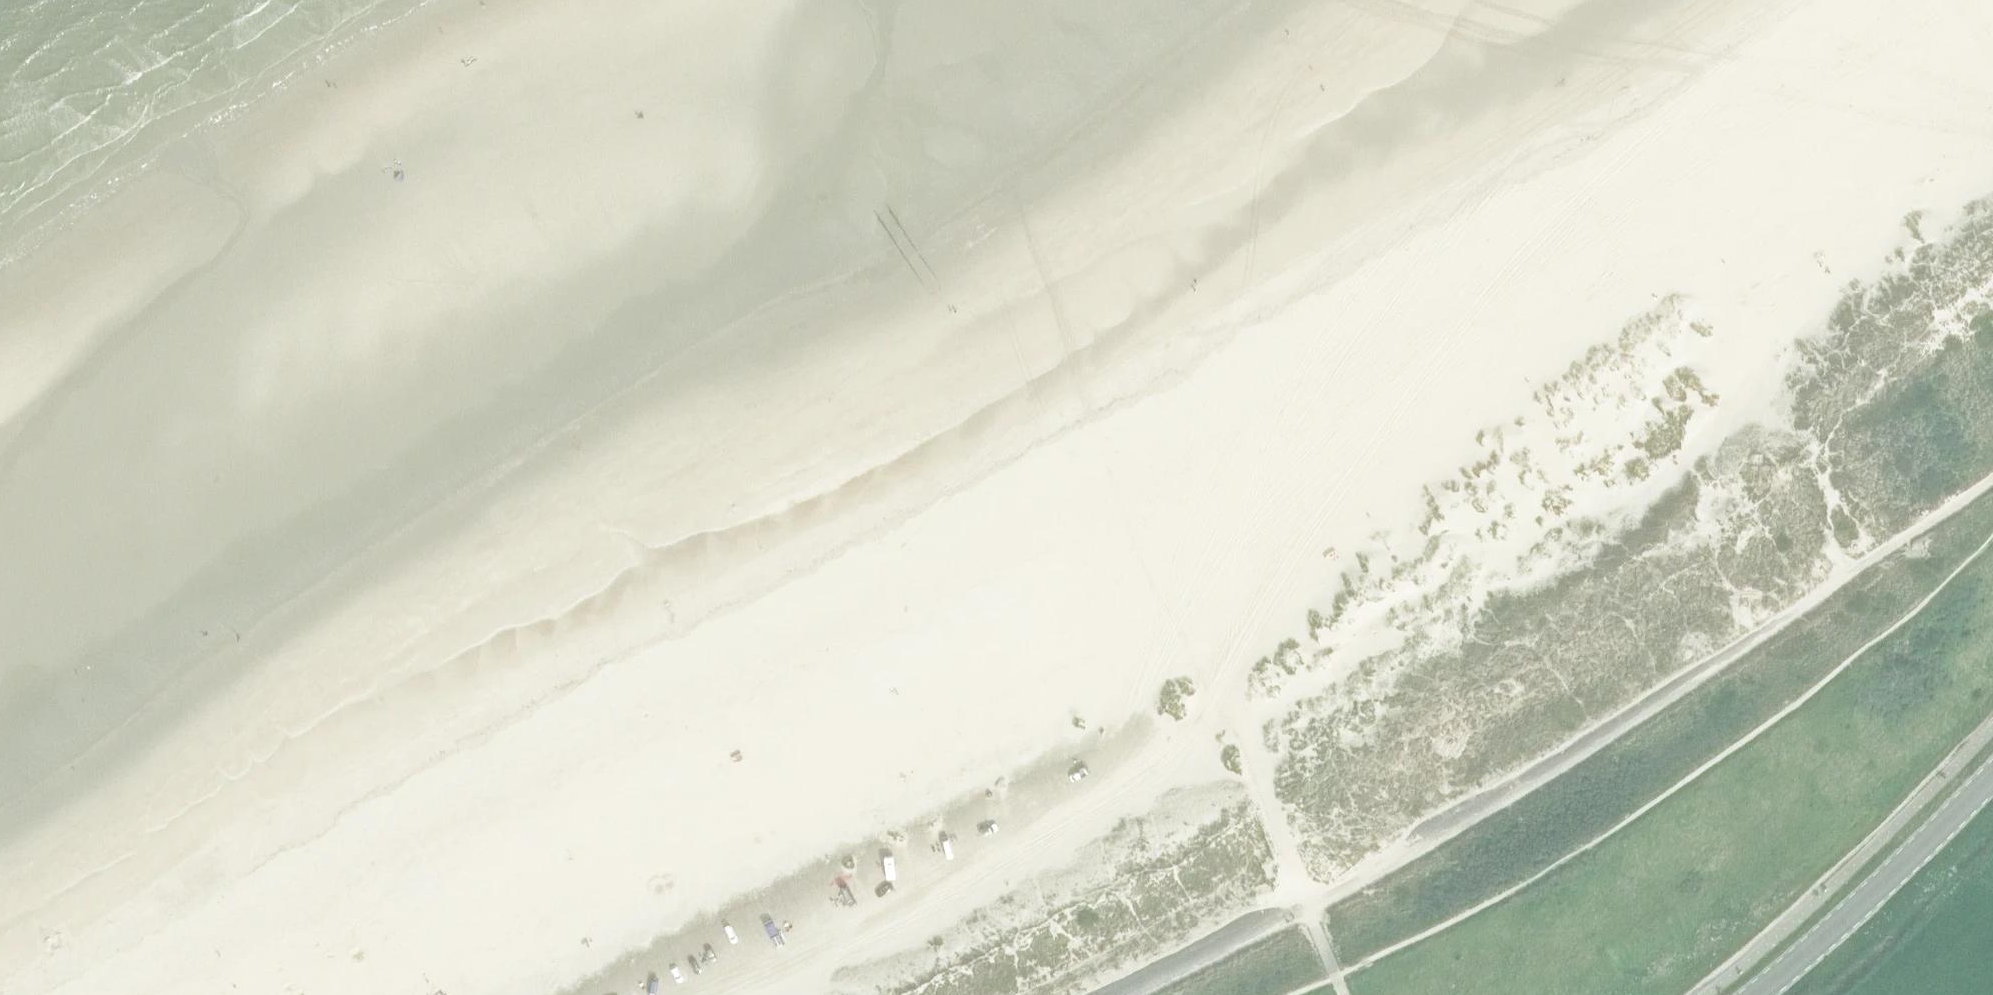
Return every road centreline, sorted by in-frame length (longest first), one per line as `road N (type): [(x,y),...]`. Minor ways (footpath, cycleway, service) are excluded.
road 1 (secondary): [(1754,994),(1992,772)]

